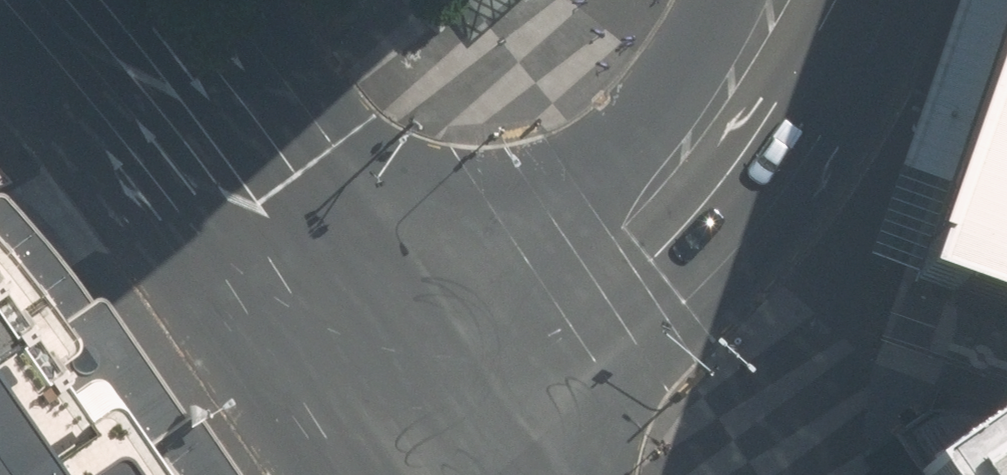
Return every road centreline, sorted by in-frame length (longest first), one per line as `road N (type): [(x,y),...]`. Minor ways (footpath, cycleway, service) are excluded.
road 1 (secondary): [(65,0),(150,98),(370,395)]
road 2 (secondary): [(750,90),(624,233),(370,395)]

